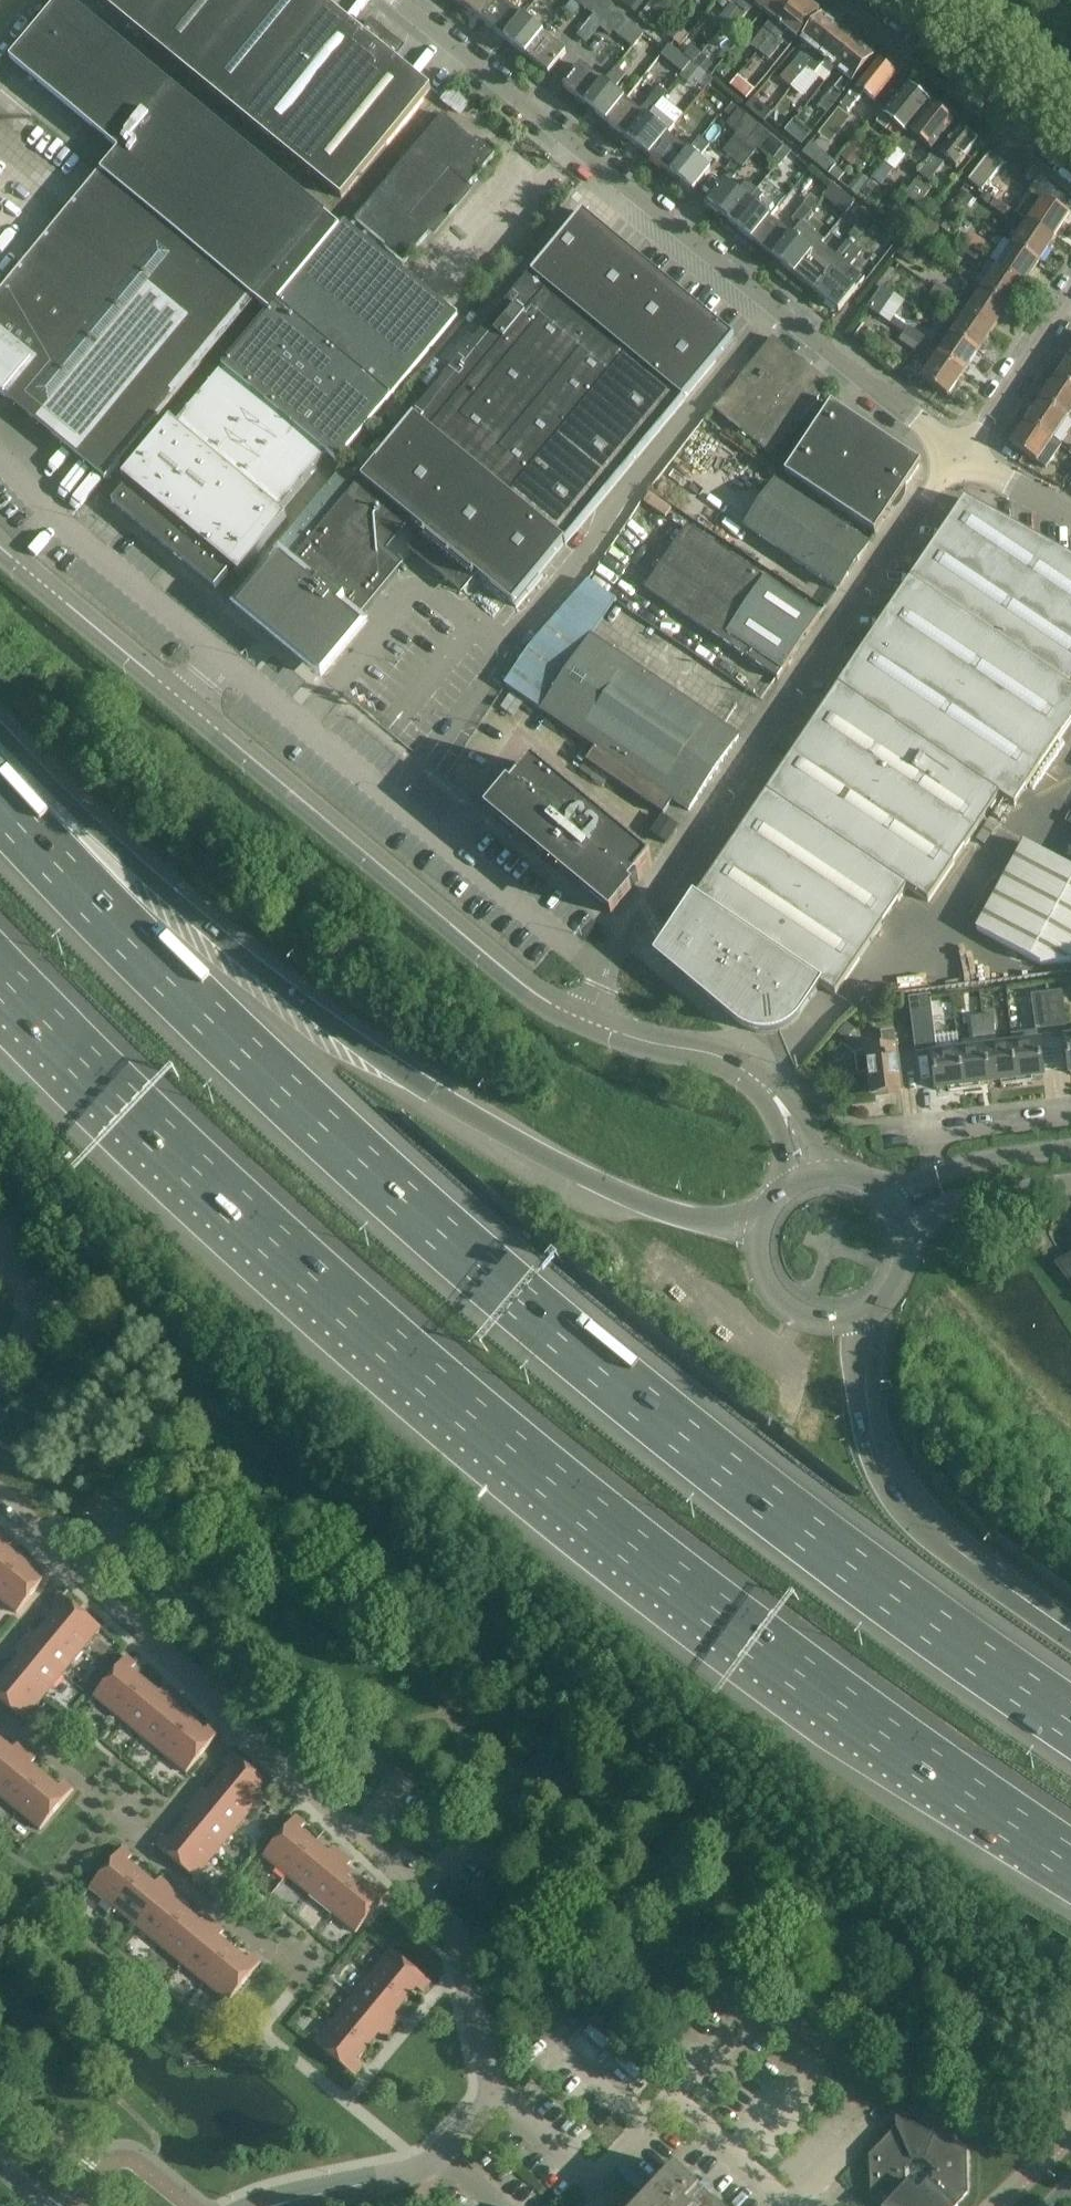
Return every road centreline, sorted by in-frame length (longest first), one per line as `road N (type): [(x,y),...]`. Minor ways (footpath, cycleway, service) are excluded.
road 1 (motorway): [(1070,1719),(894,1596),(562,1335),(268,1074),(0,801)]
road 2 (motorway): [(0,973),(179,1151),(464,1406),(798,1670),(1070,1864)]
road 3 (motorway): [(759,1230),(654,1207),(422,1082),(198,916),(0,741)]
road 4 (tertiary): [(587,1022),(512,976),(0,547)]
road 5 (unclassified): [(959,454),(398,0)]
road 6 (unclassified): [(587,1022),(627,941),(959,454)]
road 7 (residential): [(435,2164),(493,2093),(457,1943),(365,1836),(243,1727)]
road 8 (motorway): [(1070,1642),(948,1555),(888,1496),(864,1438),(856,1317)]
road 9 (residential): [(259,1948),(142,1849),(243,1727)]
road 10 (tertiary): [(826,1172),(795,1105),(752,1064),(702,1043),(587,1022)]
road 11 (tertiary): [(587,1022),(655,1054),(735,1074),(773,1119),(795,1181)]
road 12 (residential): [(1070,168),(881,0)]
road 13 (residential): [(243,1727),(69,1568)]
road 14 (residential): [(959,454),(1070,293)]
road 15 (secondary): [(905,1229),(979,1196),(1070,1184)]
road 16 (residential): [(1070,1120),(941,1136),(929,1176)]
road 17 (track): [(801,1315),(776,1366),(687,1294)]
road 18 (residential): [(435,2164),(276,2205)]
road 19 (secondary): [(759,1230),(758,1259),(777,1298),(814,1319),(856,1317)]
road 20 (secondary): [(1070,1148),(929,1176)]
road 21 (unclassified): [(959,454),(1070,516)]
road 22 (residential): [(0,1368),(29,1322),(28,1299),(0,1264)]

